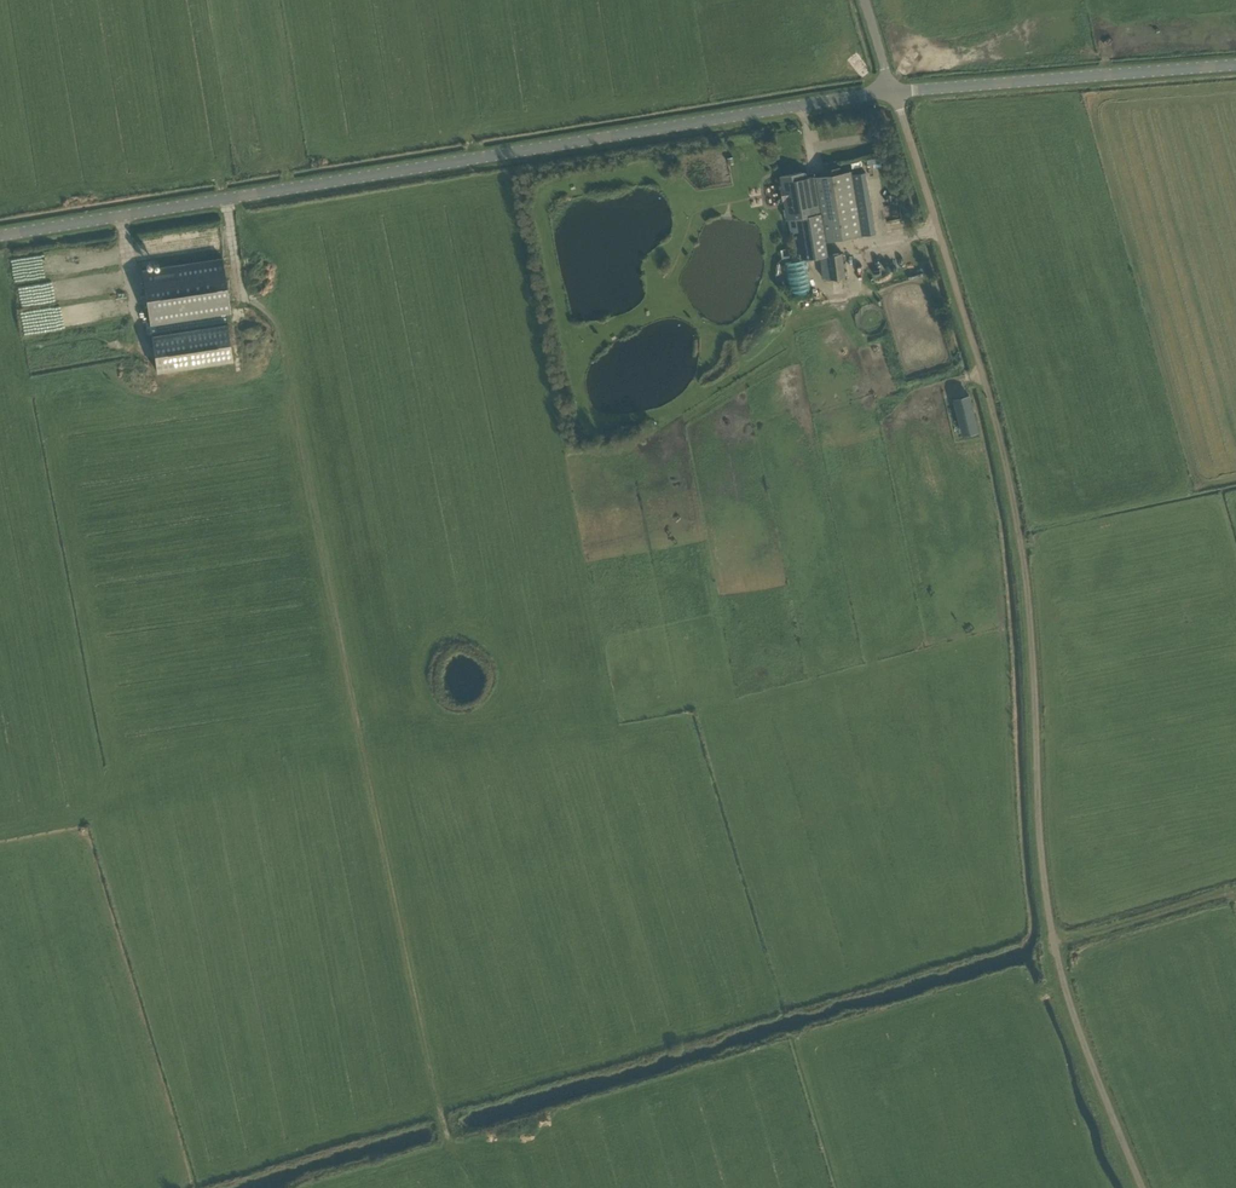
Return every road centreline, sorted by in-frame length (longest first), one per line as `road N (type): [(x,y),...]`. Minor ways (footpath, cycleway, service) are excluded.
road 1 (unclassified): [(1143,1187),(1065,989),(1040,844),(1031,636),(1013,495),(893,90)]
road 2 (unclassified): [(893,90),(0,235)]
road 3 (unclassified): [(1235,64),(893,90)]
road 4 (track): [(1056,945),(1235,891)]

